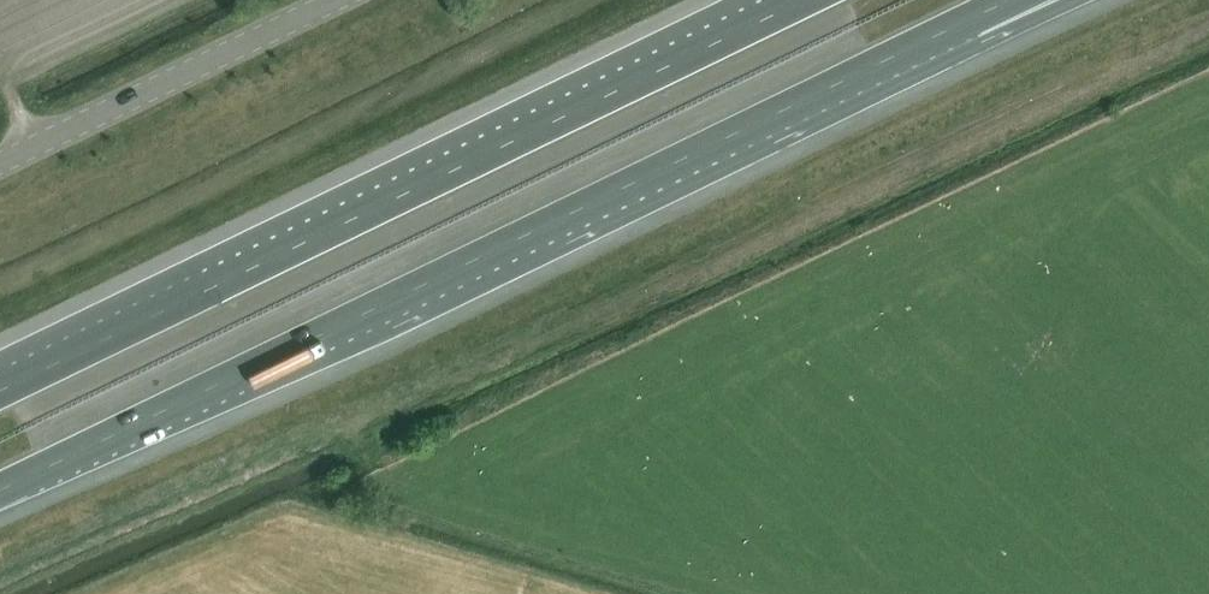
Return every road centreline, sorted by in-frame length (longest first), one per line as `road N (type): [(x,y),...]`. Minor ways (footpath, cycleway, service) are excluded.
road 1 (motorway): [(0,490),(967,19)]
road 2 (motorway): [(800,0),(0,390)]
road 3 (secondary): [(0,164),(338,0)]

